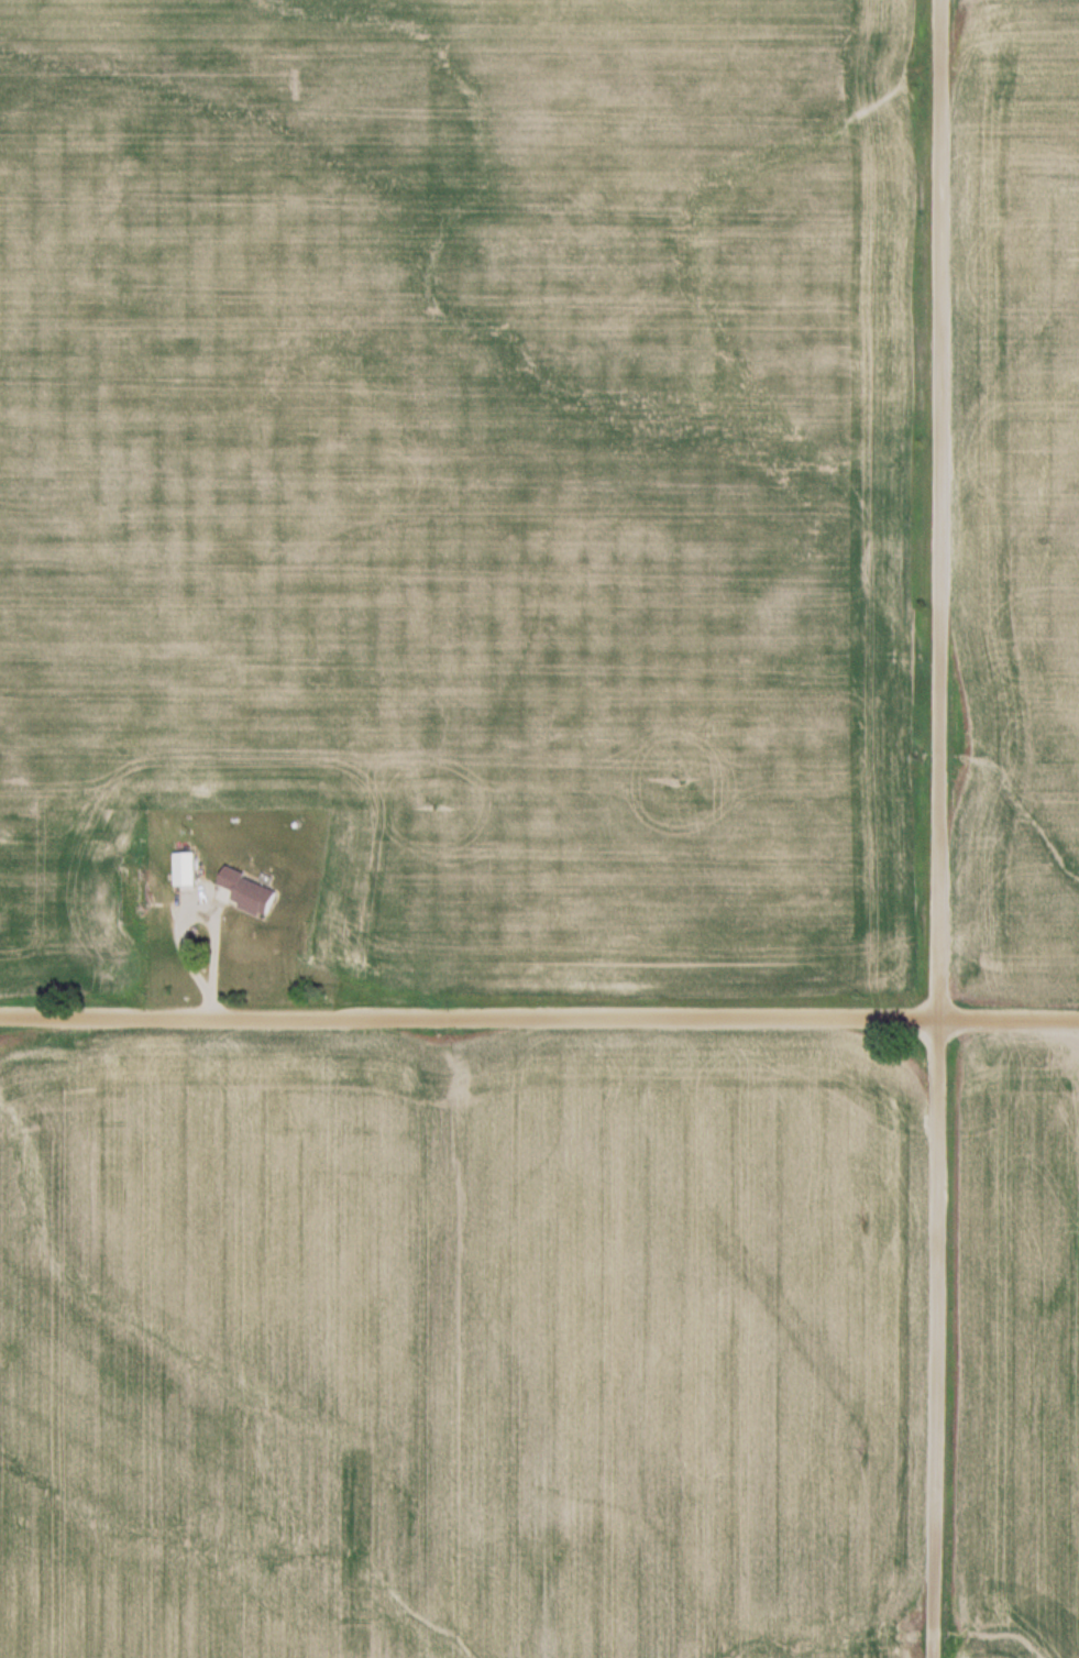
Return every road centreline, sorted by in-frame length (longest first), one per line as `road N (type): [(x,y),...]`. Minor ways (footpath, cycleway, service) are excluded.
road 1 (residential): [(933,1657),(944,0)]
road 2 (residential): [(0,1018),(1078,1022)]

